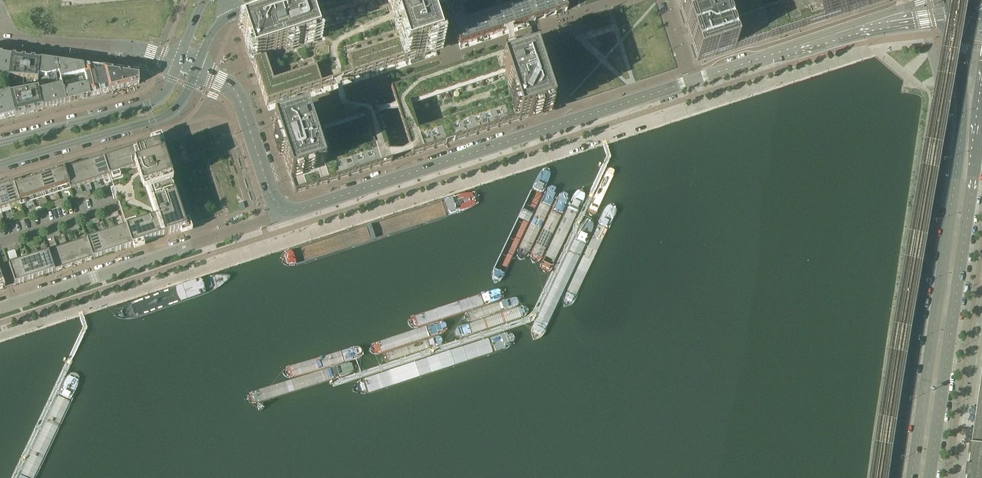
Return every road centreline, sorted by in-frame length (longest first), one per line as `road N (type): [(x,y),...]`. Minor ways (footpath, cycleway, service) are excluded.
road 1 (residential): [(278,217),(871,26)]
road 2 (secondary): [(958,39),(962,137),(912,477)]
road 3 (secondary): [(931,477),(981,123)]
road 4 (residential): [(263,222),(0,308)]
road 5 (tertiary): [(0,164),(163,117),(180,103),(196,70)]
road 6 (tertiary): [(177,63),(161,96),(149,104),(0,142)]
road 7 (residential): [(177,63),(134,49),(0,36)]
road 8 (residential): [(196,70),(238,95),(278,217)]

